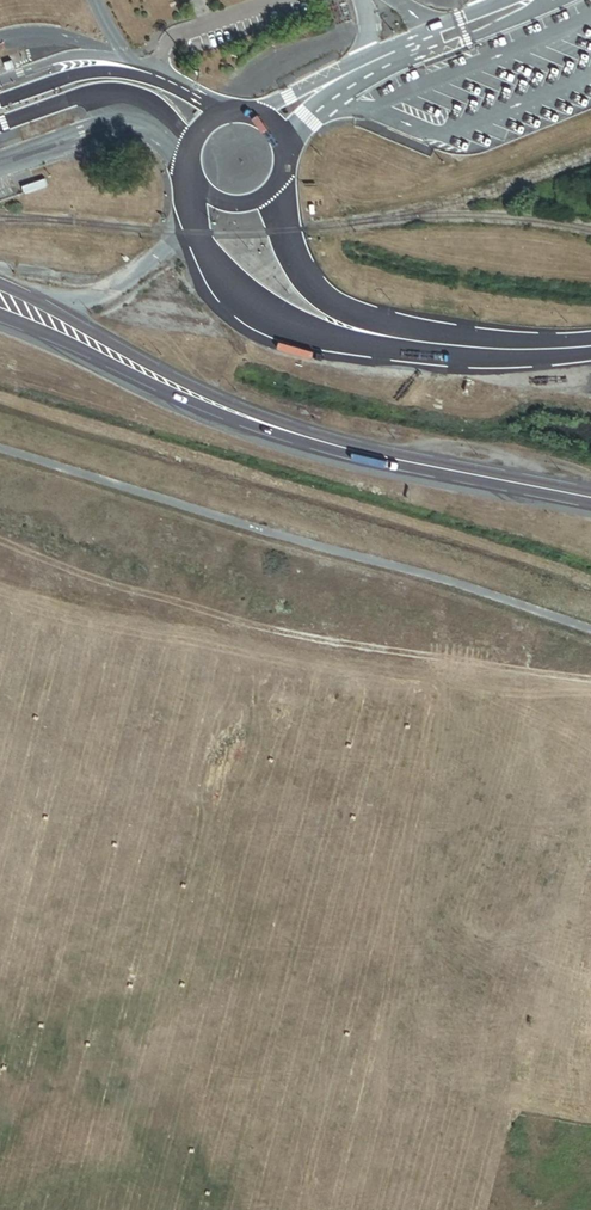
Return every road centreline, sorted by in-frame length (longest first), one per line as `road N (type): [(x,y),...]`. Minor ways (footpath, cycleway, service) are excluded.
road 1 (tertiary): [(110,357),(282,433),(590,502)]
road 2 (tertiary): [(110,357),(57,312),(0,287)]

